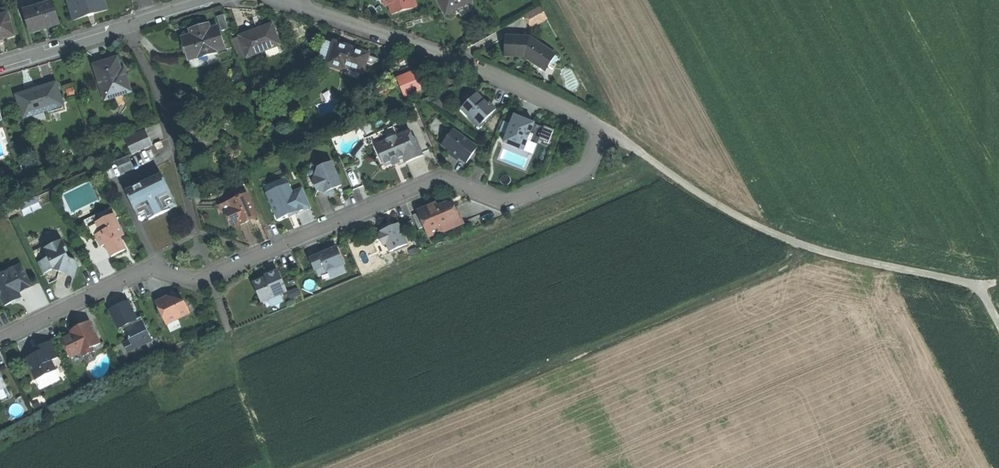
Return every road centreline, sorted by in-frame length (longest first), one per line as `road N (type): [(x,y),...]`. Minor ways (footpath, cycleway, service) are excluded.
road 1 (residential): [(209,277),(440,180),(499,203),(518,201),(579,176),(597,142),(596,126),(535,94),(289,2)]
road 2 (track): [(807,249),(748,284),(302,467)]
road 3 (track): [(976,285),(807,249),(687,187),(596,126)]
road 4 (residential): [(0,66),(215,0)]
road 5 (residential): [(0,339),(150,270),(209,277)]
road 6 (track): [(229,331),(270,467)]

